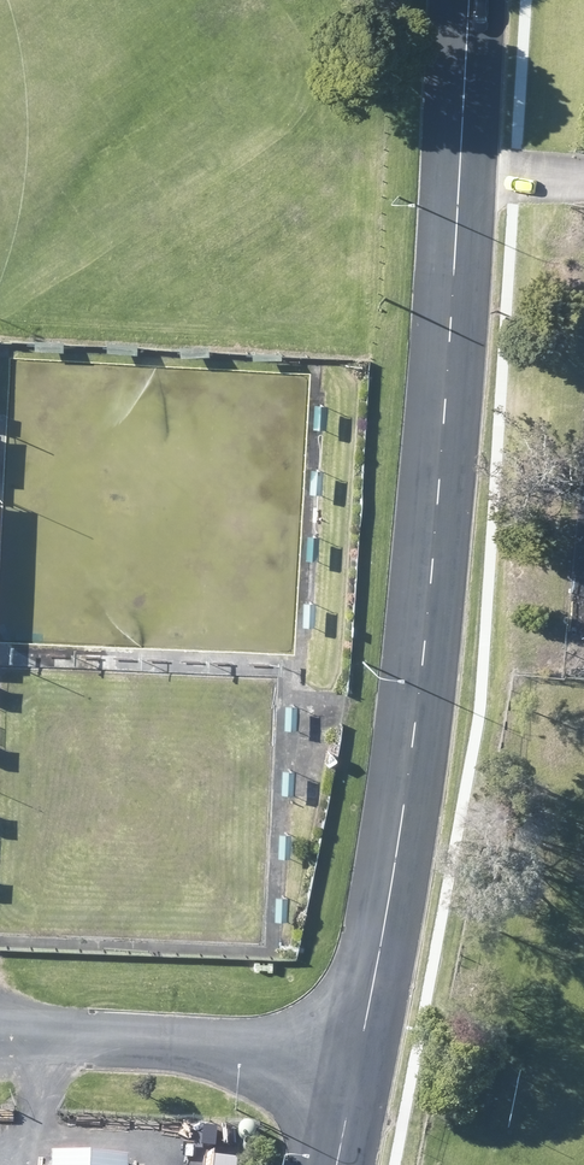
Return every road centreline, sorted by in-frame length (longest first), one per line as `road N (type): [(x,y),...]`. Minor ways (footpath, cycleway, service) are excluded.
road 1 (tertiary): [(361,1055),(428,626),(467,0)]
road 2 (residential): [(0,1038),(361,1055)]

